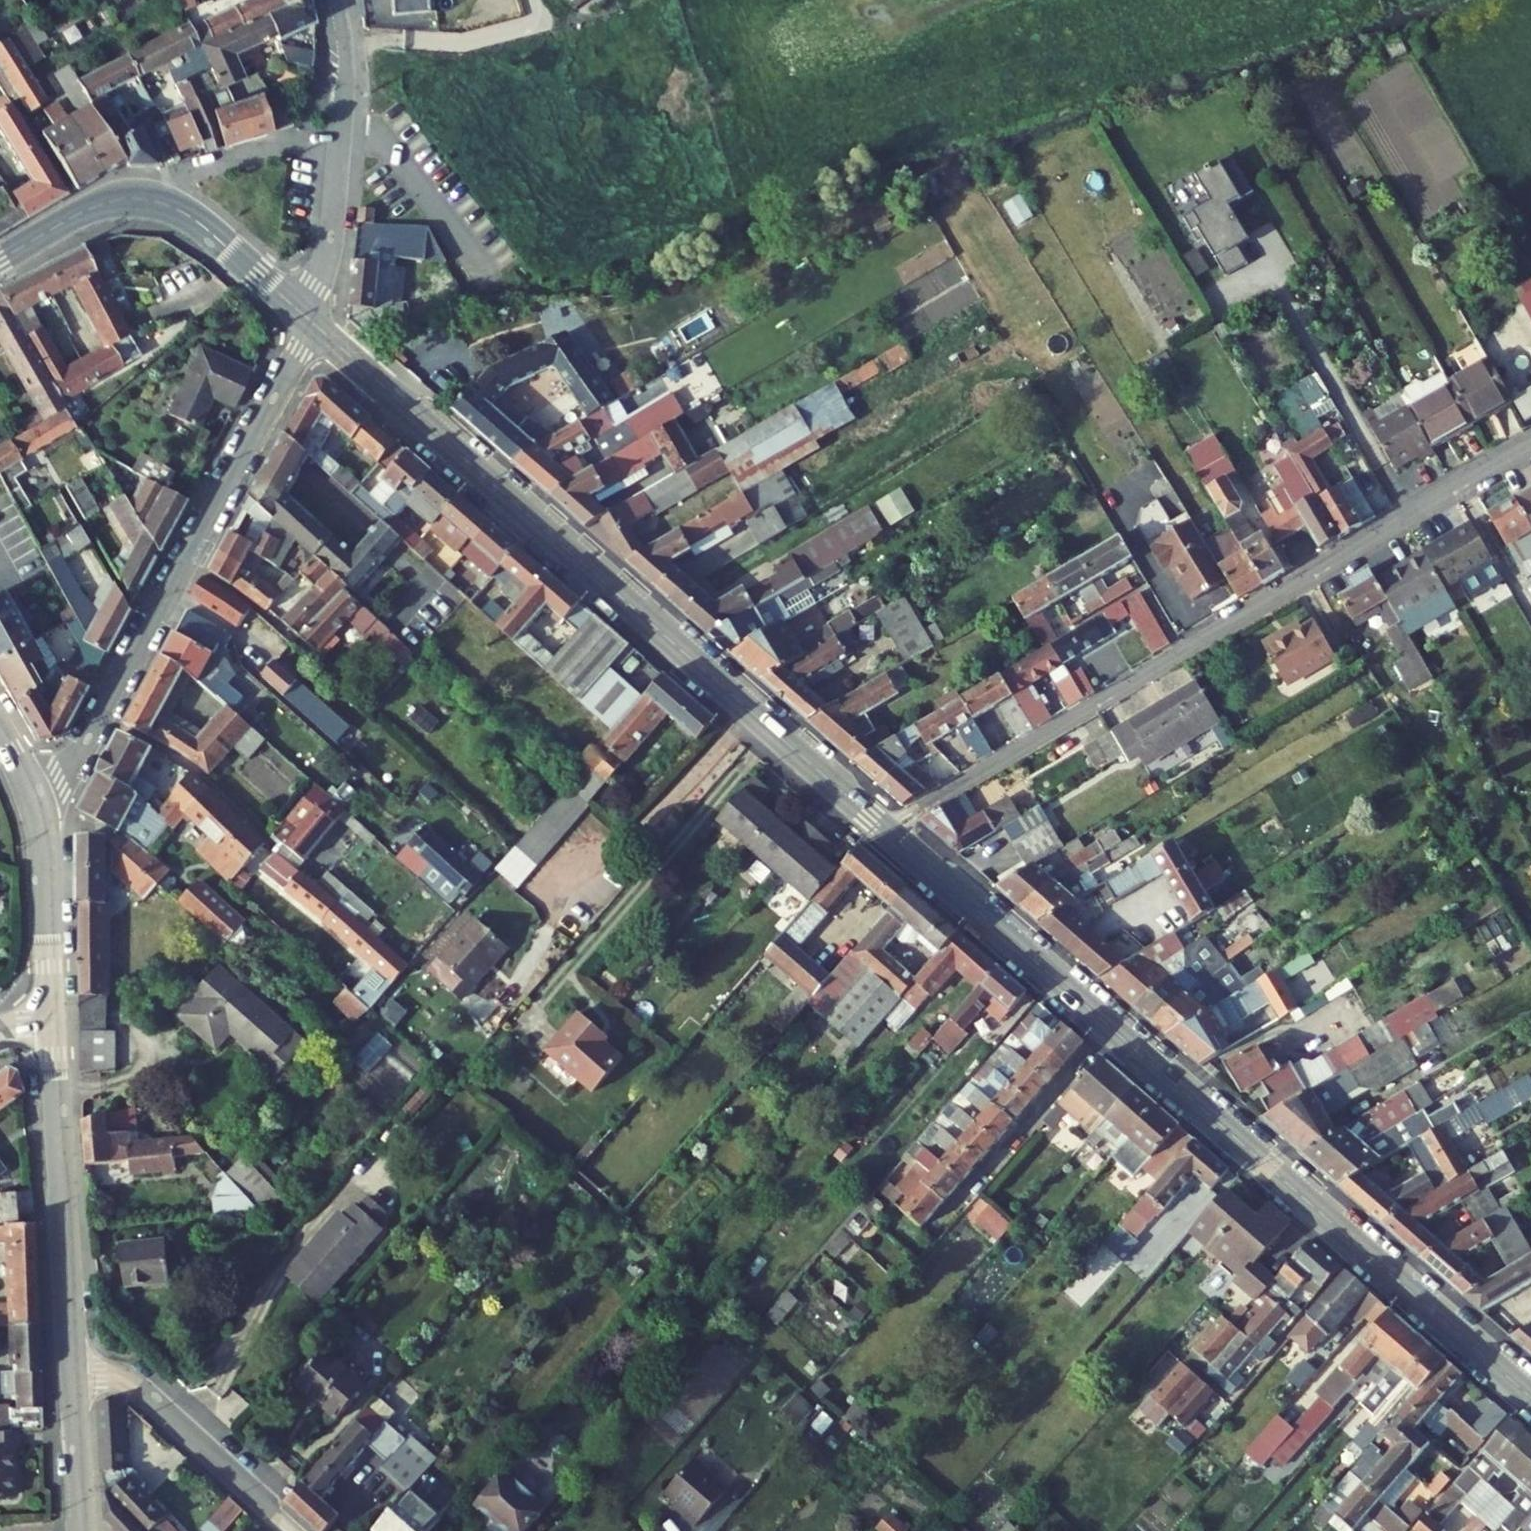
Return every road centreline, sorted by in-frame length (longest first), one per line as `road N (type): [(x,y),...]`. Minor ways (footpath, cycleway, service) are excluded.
road 1 (secondary): [(1530,1399),(884,830)]
road 2 (secondary): [(884,830),(311,321)]
road 3 (residential): [(1530,451),(884,830)]
road 4 (residential): [(311,321),(42,825)]
road 5 (secondary): [(311,321),(204,227),(152,204),(92,212),(0,262)]
road 6 (residential): [(53,1025),(73,1371)]
road 7 (residential): [(311,321),(334,237),(344,73),(336,0)]
road 8 (residential): [(295,1530),(128,1380),(73,1371)]
road 9 (residential): [(53,1025),(42,825)]
road 10 (residential): [(73,1371),(82,1530)]

